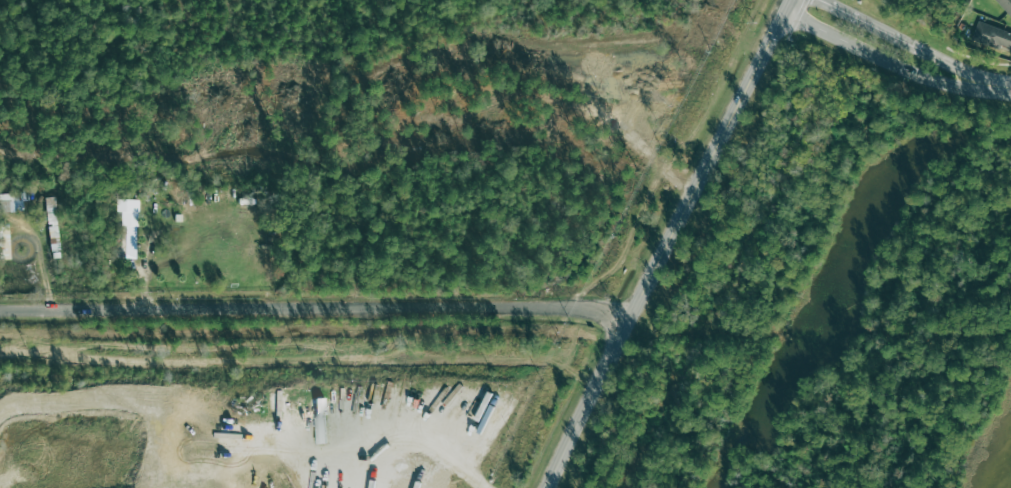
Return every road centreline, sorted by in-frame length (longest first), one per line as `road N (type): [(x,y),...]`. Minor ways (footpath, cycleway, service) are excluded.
road 1 (secondary): [(552,487),(791,0)]
road 2 (tertiary): [(793,0),(802,22),(911,73),(983,92),(1010,87)]
road 3 (tertiary): [(1010,87),(820,0)]

